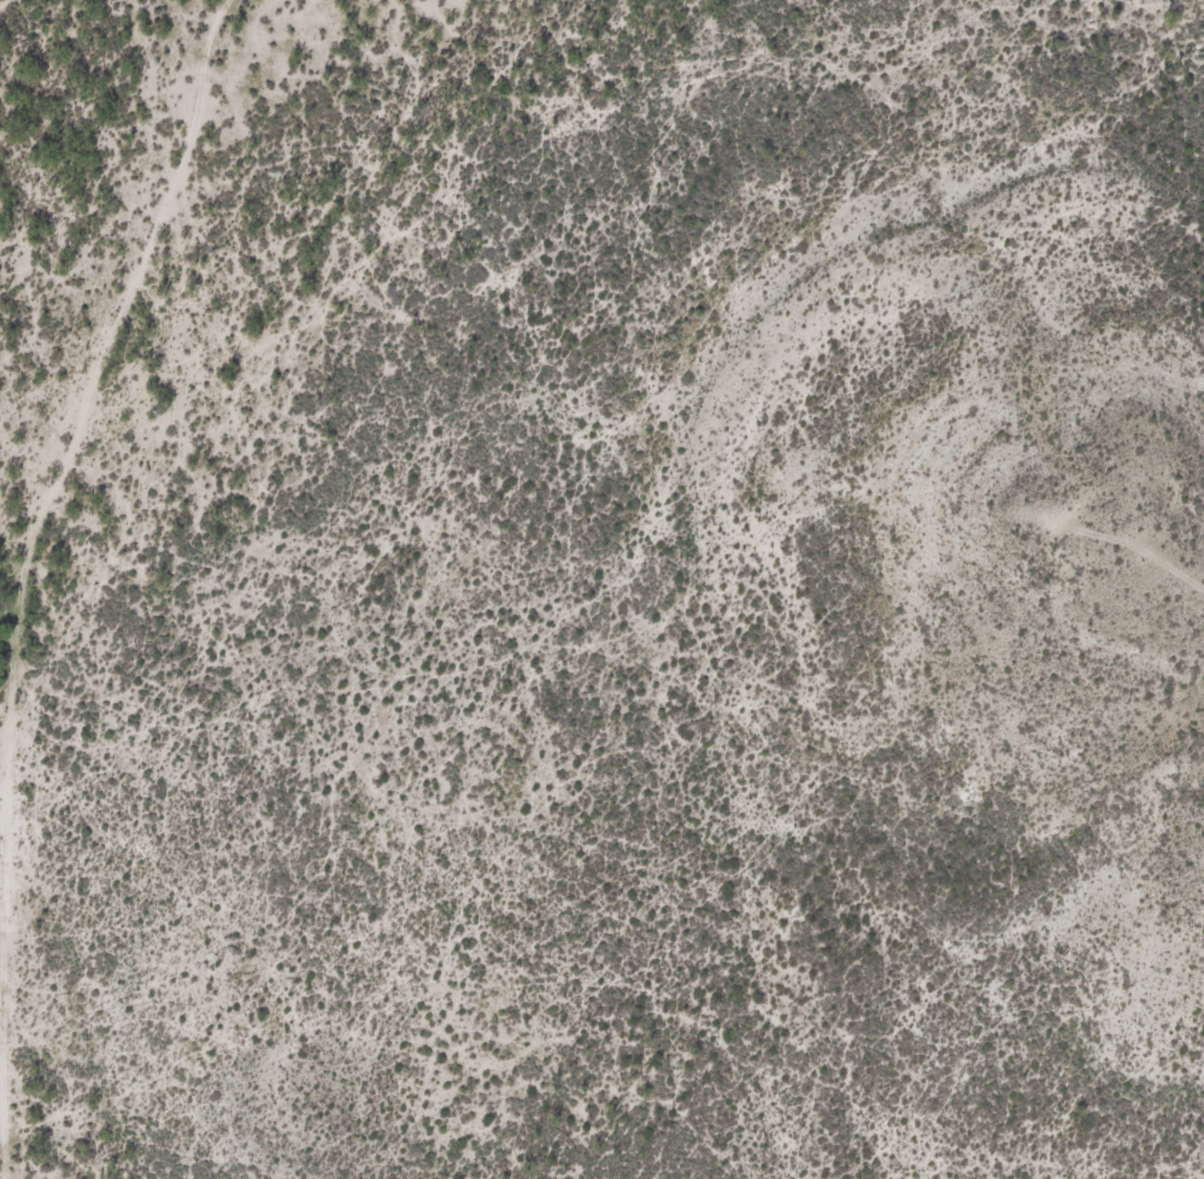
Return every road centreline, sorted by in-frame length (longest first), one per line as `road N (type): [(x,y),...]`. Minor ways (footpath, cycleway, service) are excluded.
road 1 (residential): [(263,0),(159,244),(19,646),(0,922),(12,1178)]

